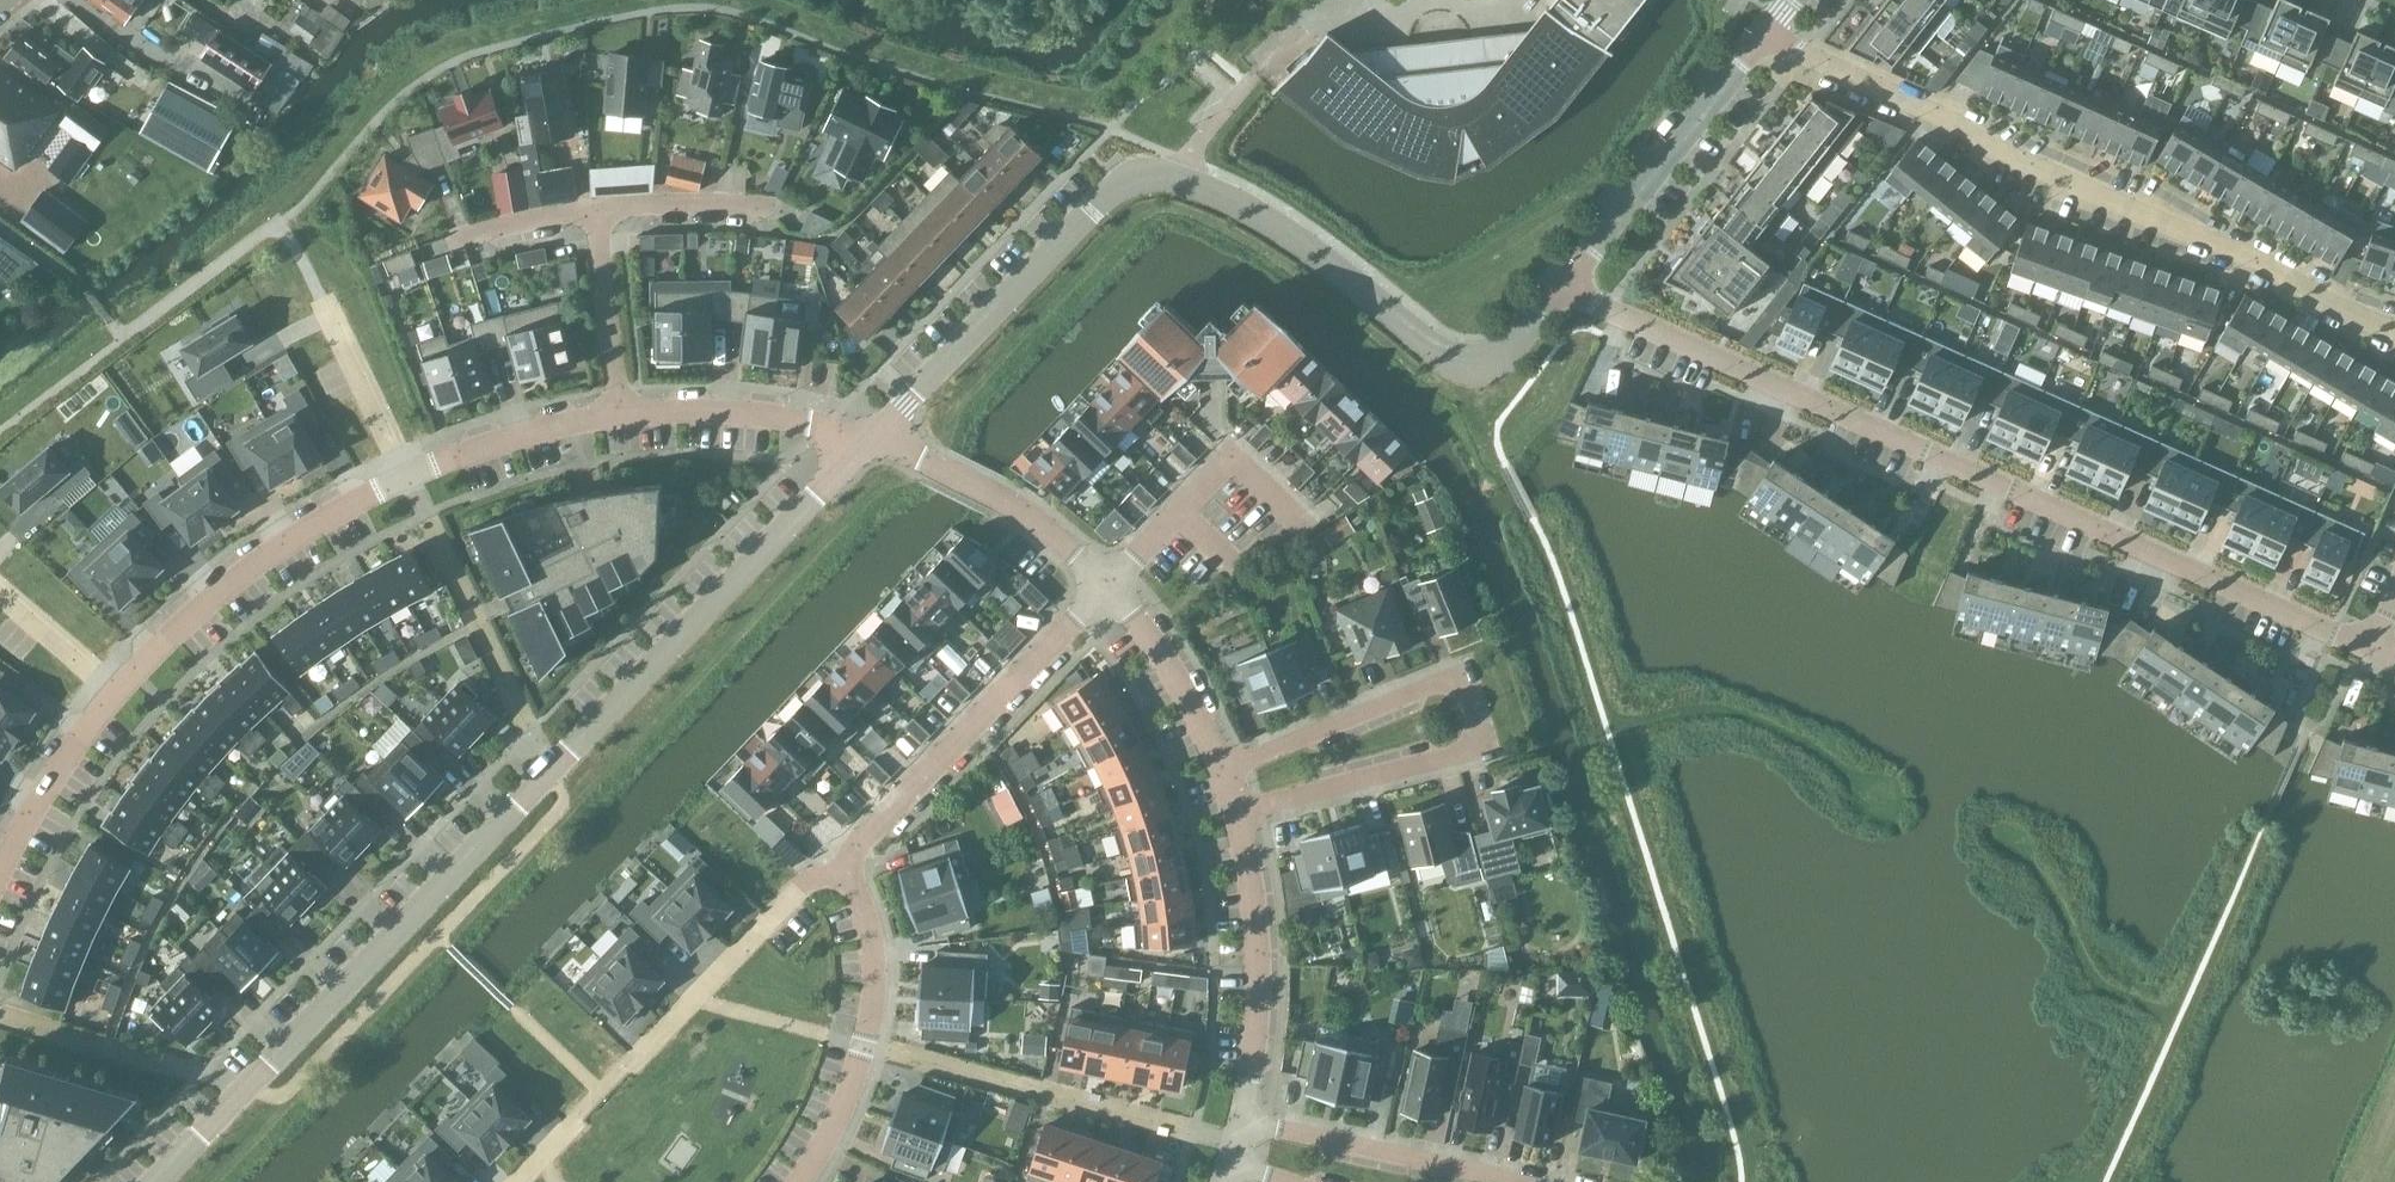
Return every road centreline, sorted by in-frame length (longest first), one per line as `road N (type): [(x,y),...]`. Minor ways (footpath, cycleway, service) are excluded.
road 1 (residential): [(158,1181),(866,448)]
road 2 (residential): [(879,435),(1110,194),(1148,173),(1180,175),(1269,216),(1446,357),(1471,368),(1484,370),(1513,352),(1561,288)]
road 3 (residential): [(2371,652),(1561,288)]
road 4 (residential): [(2394,335),(1762,37)]
road 5 (residential): [(1223,771),(1461,678),(1485,747),(1239,814)]
road 6 (residential): [(516,1181),(812,880),(847,863)]
road 7 (residential): [(847,863),(1108,581)]
road 8 (residential): [(404,476),(244,576),(120,690)]
road 9 (residential): [(804,1181),(848,1098),(877,986),(868,914),(847,863)]
road 10 (residential): [(1561,288),(1762,37)]
road 11 (residential): [(1239,814),(1259,952),(1248,1123)]
road 12 (residential): [(879,435),(1003,501),(1108,581)]
road 13 (residential): [(1248,1123),(1511,1181)]
road 14 (residential): [(1108,581),(1226,459),(1291,518)]
road 15 (residential): [(866,448),(779,418),(621,413)]
road 16 (residential): [(621,413),(490,443),(404,476)]
road 17 (residential): [(120,690),(76,744),(0,878)]
road 18 (residential): [(1108,581),(1192,704),(1223,771)]
road 19 (residential): [(621,413),(598,210)]
road 20 (residential): [(404,476),(321,298)]
road 21 (residential): [(769,209),(598,210)]
road 22 (residential): [(120,690),(0,584)]
road 23 (residential): [(598,210),(457,238)]

